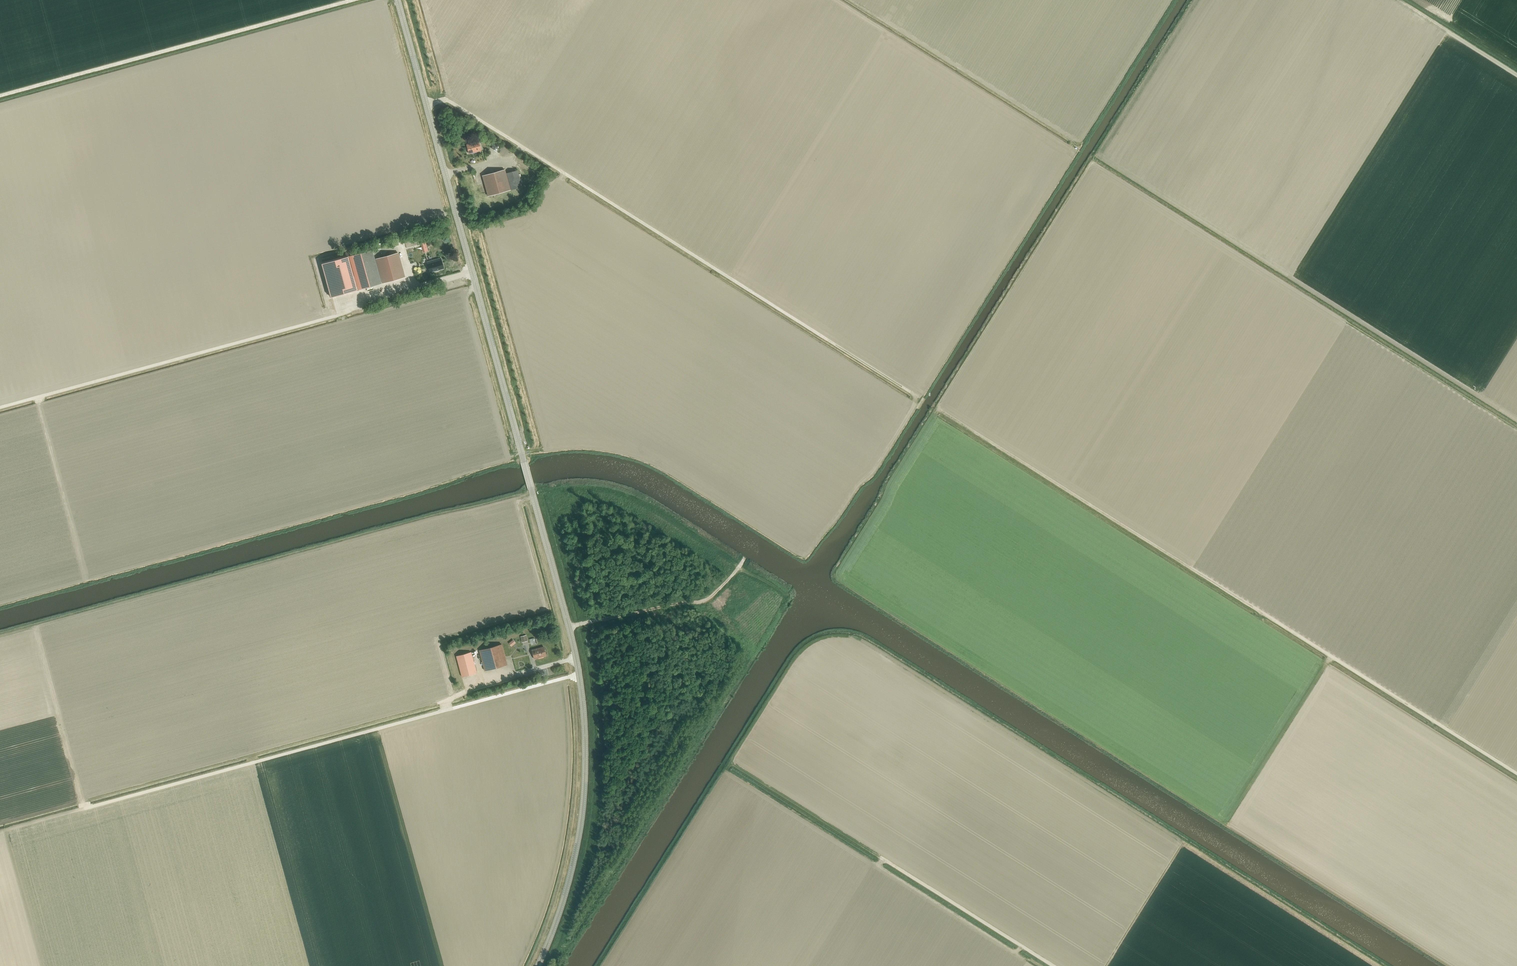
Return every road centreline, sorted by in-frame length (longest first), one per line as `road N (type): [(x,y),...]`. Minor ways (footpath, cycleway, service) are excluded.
road 1 (tertiary): [(538,965),(575,851),(583,707),(569,627),(396,0)]
road 2 (track): [(1053,965),(730,764),(602,965)]
road 3 (track): [(569,627),(706,601),(744,561)]

